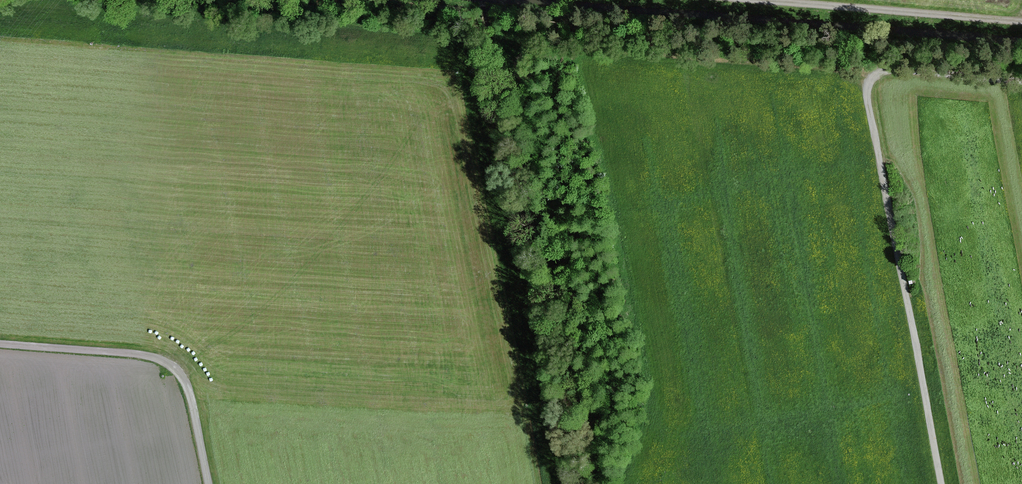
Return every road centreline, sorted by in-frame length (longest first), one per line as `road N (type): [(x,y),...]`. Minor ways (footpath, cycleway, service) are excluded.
road 1 (track): [(181,361),(485,376),(492,354),(446,113)]
road 2 (track): [(1021,80),(889,69),(870,85),(942,483)]
road 3 (track): [(769,0),(1021,22)]
road 4 (track): [(181,361),(208,483)]

